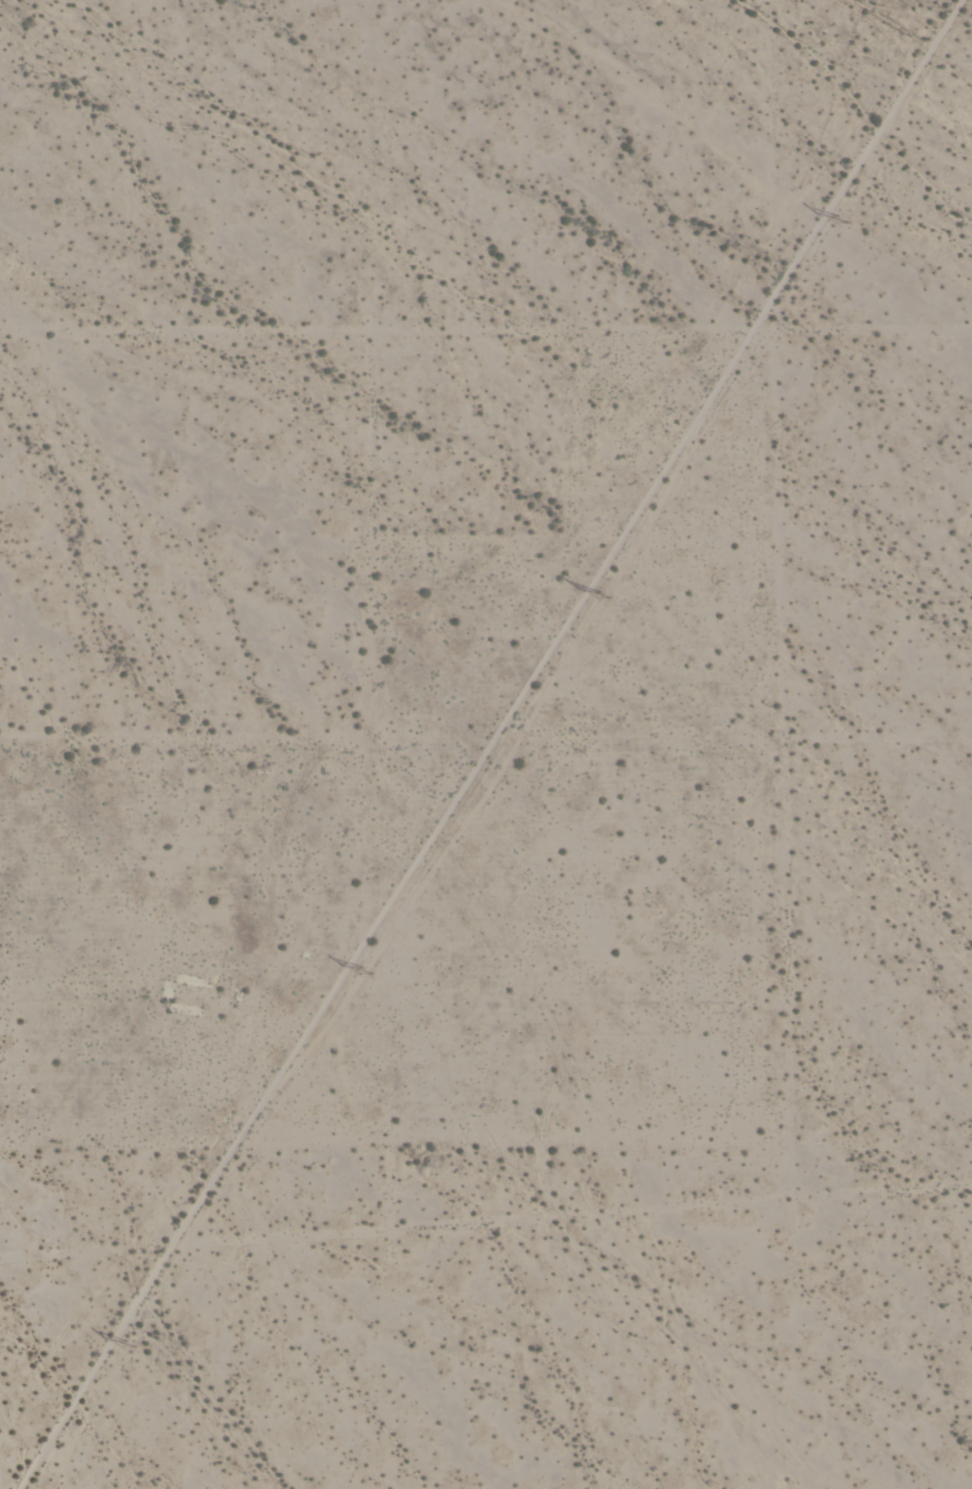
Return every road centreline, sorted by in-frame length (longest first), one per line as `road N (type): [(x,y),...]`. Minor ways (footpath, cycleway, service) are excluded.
road 1 (track): [(18,1488),(402,893),(498,730),(971,719)]
road 2 (residential): [(0,725),(353,721),(498,730),(756,328),(812,225),(737,25),(737,0)]
road 3 (track): [(958,0),(812,225),(812,323),(763,721),(778,1174)]
road 4 (residential): [(0,1262),(778,1174),(971,1161)]
road 5 (residential): [(0,325),(971,323)]
road 6 (residential): [(372,1223),(402,893),(353,721),(342,329)]

